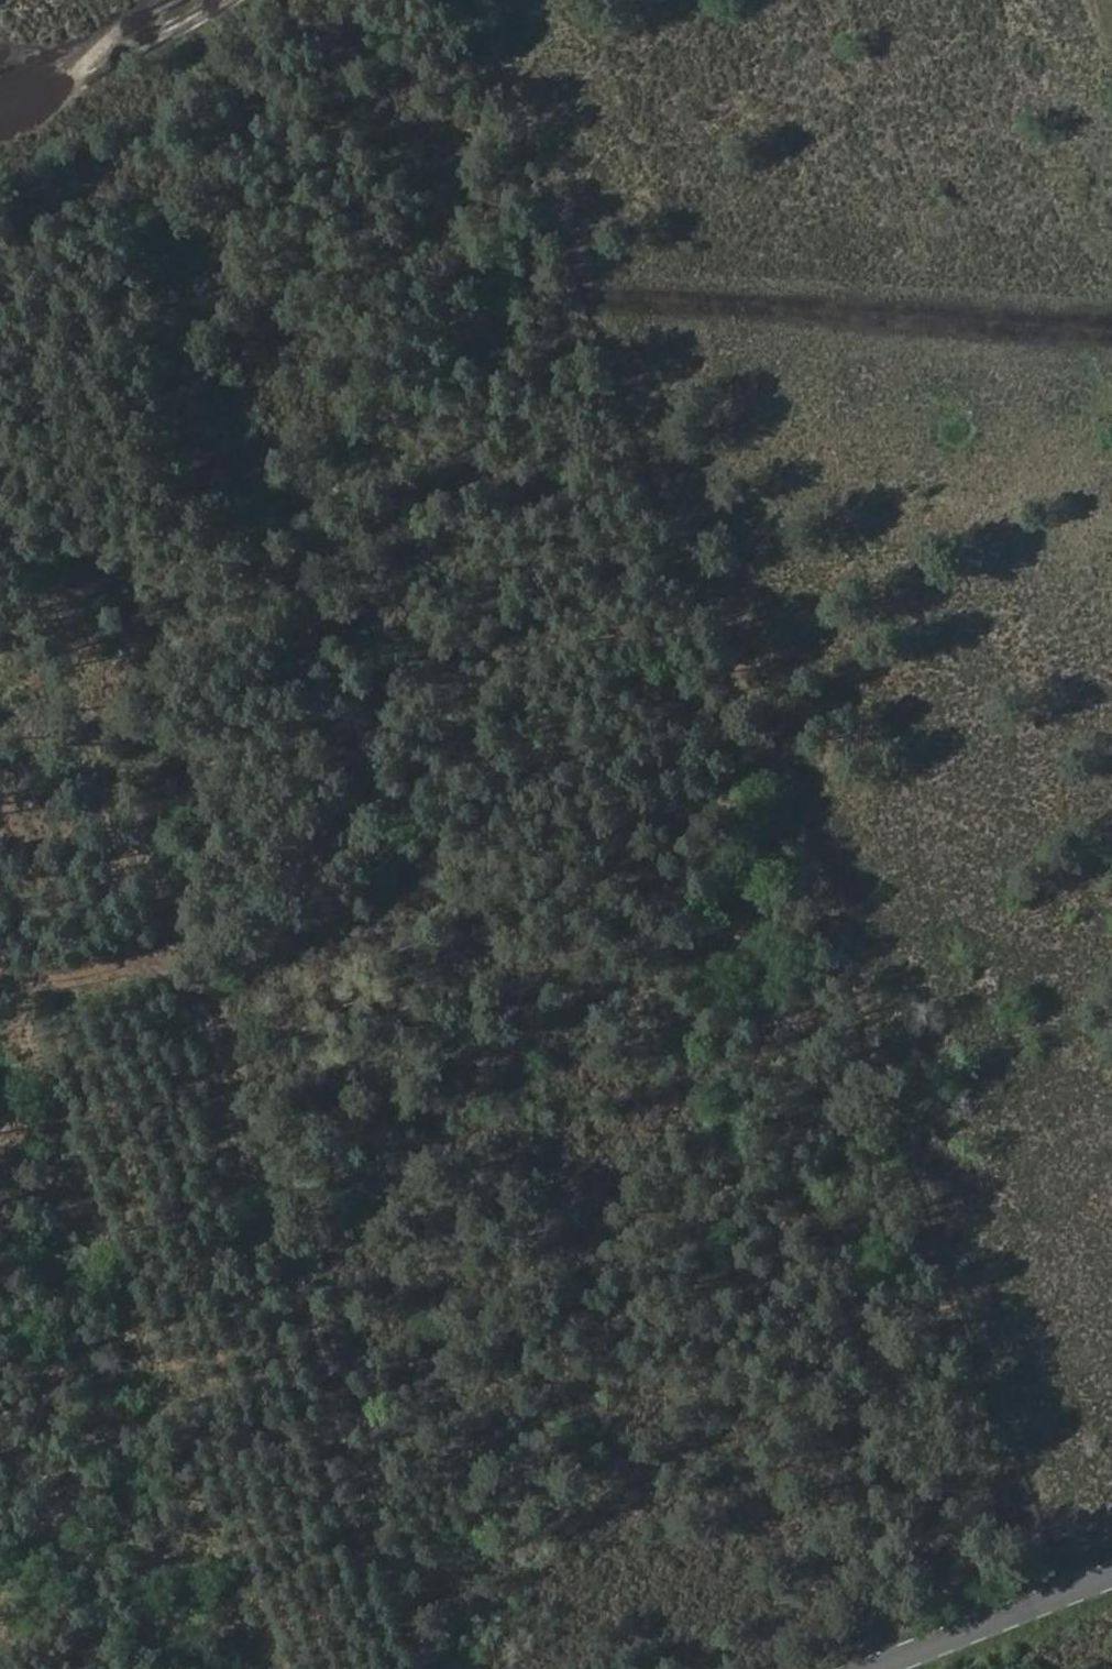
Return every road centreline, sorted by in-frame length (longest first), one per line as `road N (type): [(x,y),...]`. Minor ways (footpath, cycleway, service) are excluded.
road 1 (tertiary): [(868,1668),(1111,1574)]
road 2 (track): [(183,0),(0,97)]

